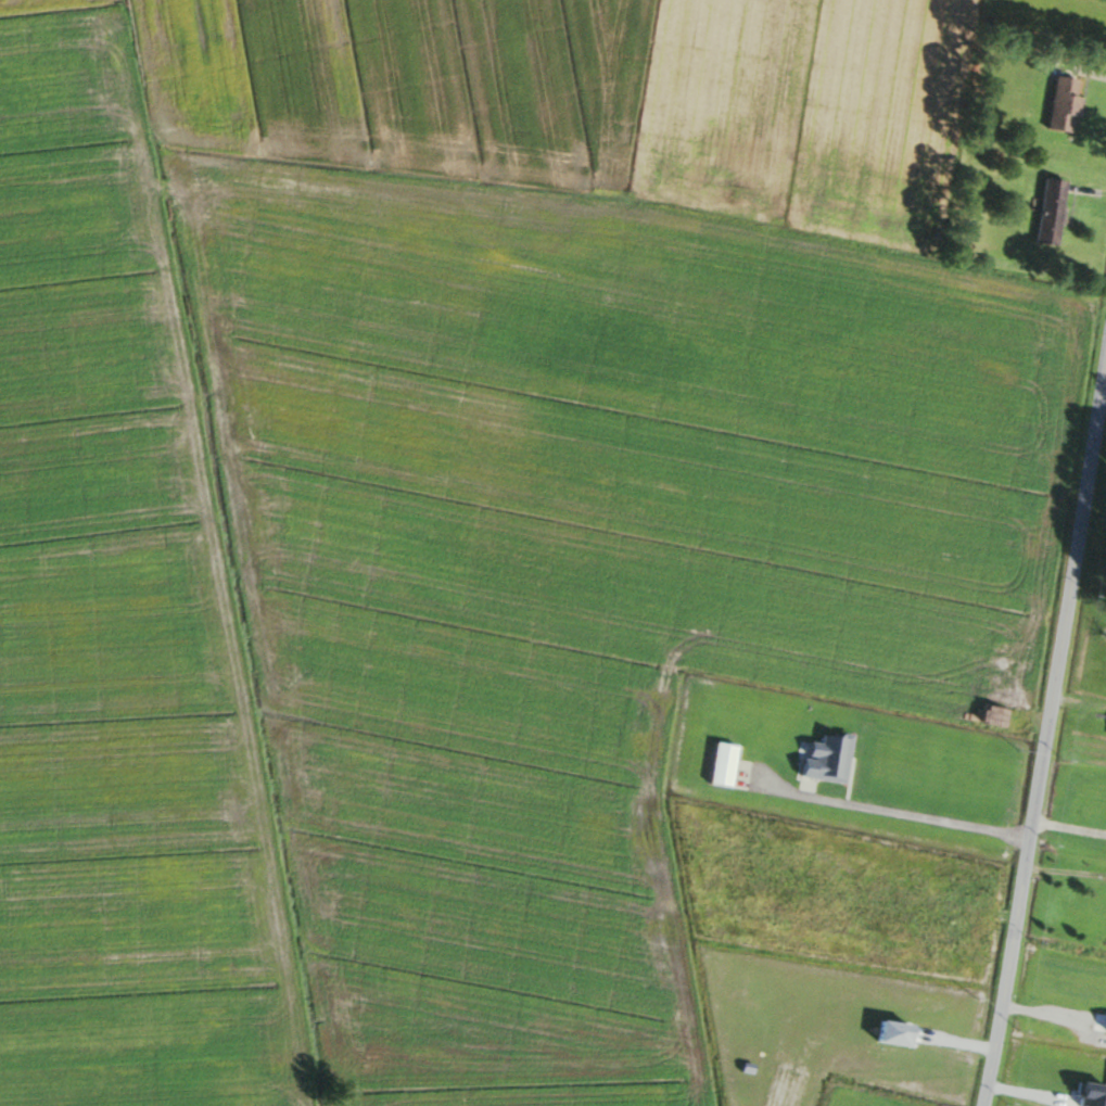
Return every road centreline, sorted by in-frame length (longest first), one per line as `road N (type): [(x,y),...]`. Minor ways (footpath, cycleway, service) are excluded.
road 1 (residential): [(983,1105),(1105,342)]

